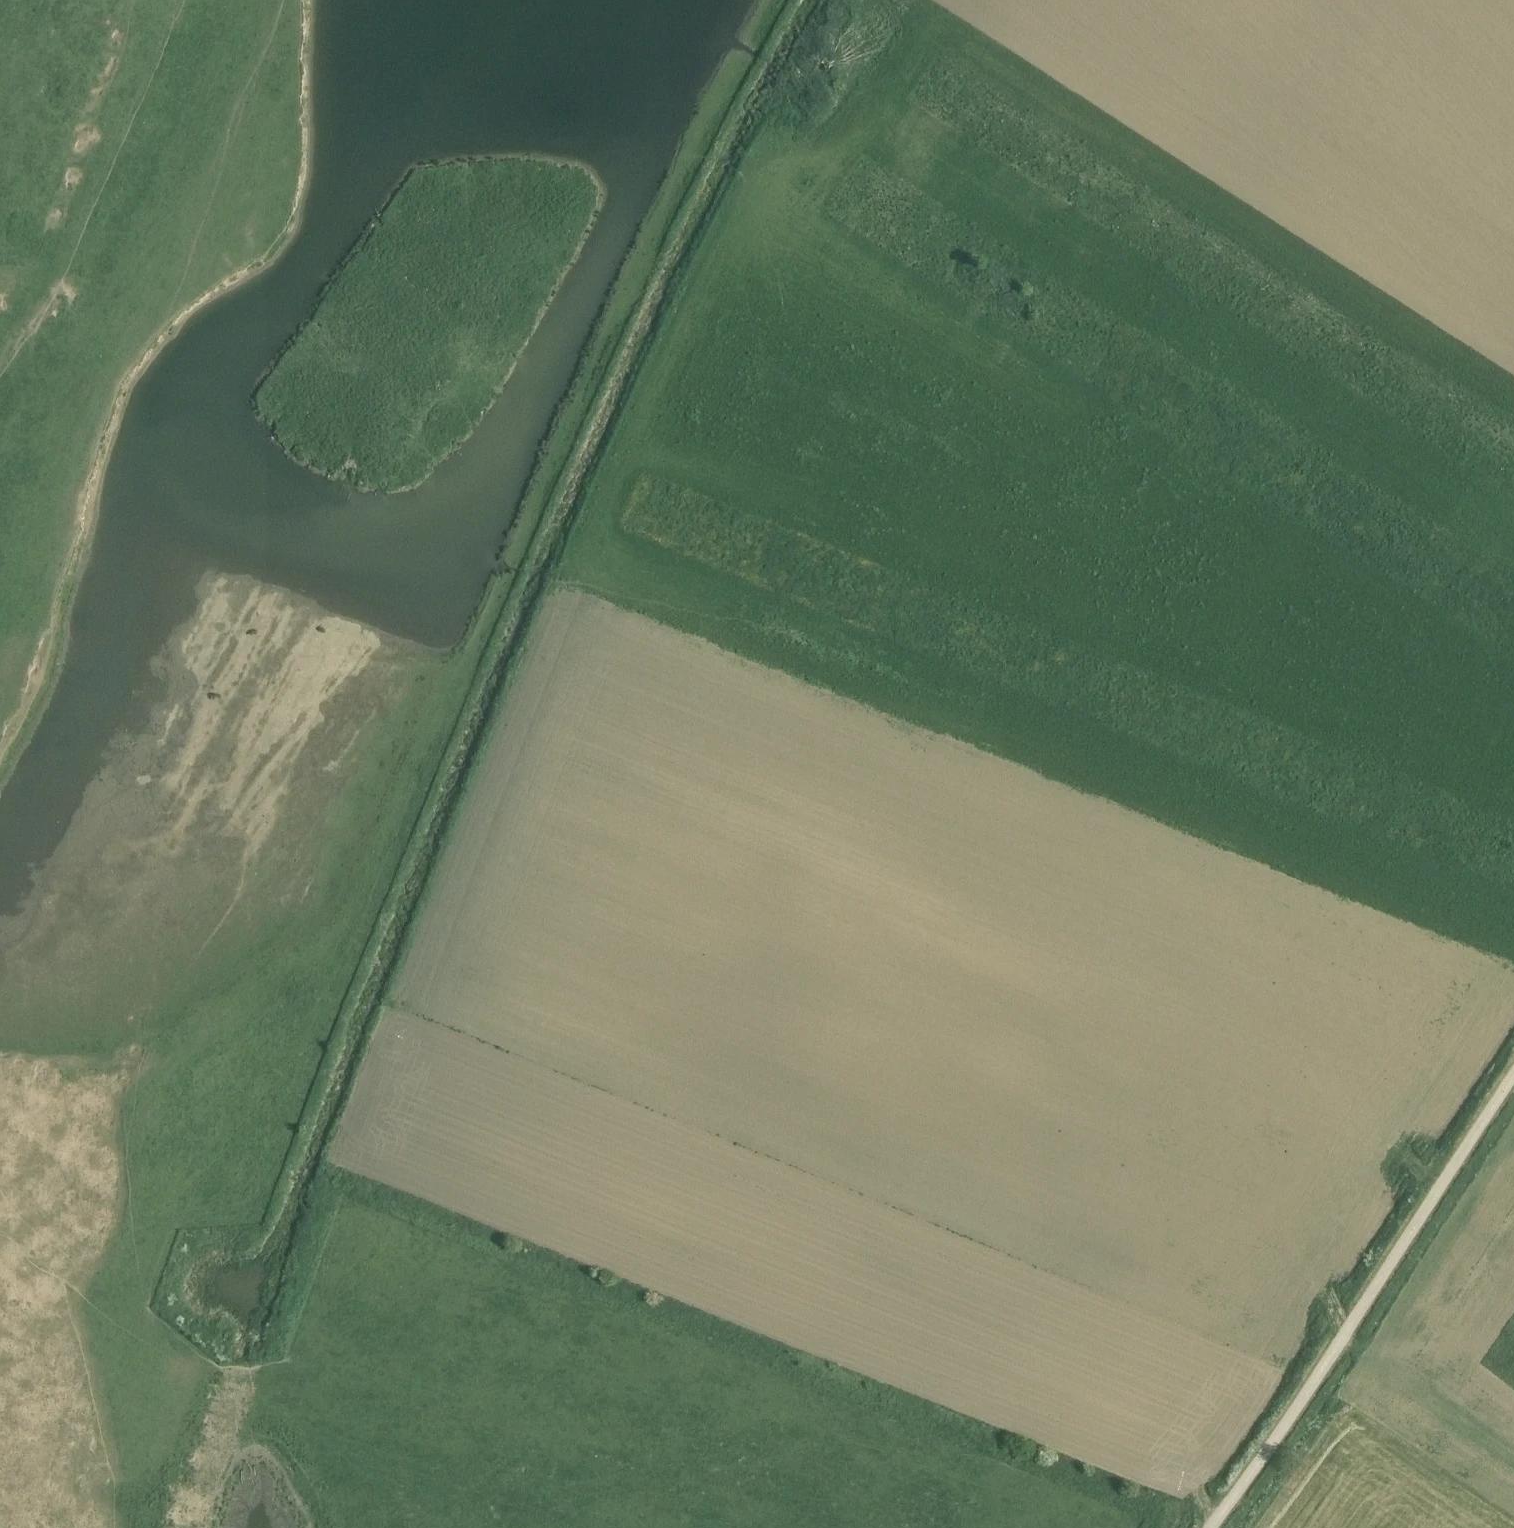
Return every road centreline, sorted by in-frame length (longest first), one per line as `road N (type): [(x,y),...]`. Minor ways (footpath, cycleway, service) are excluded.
road 1 (unclassified): [(1210,1527),(1513,1076)]
road 2 (track): [(0,354),(137,0)]

